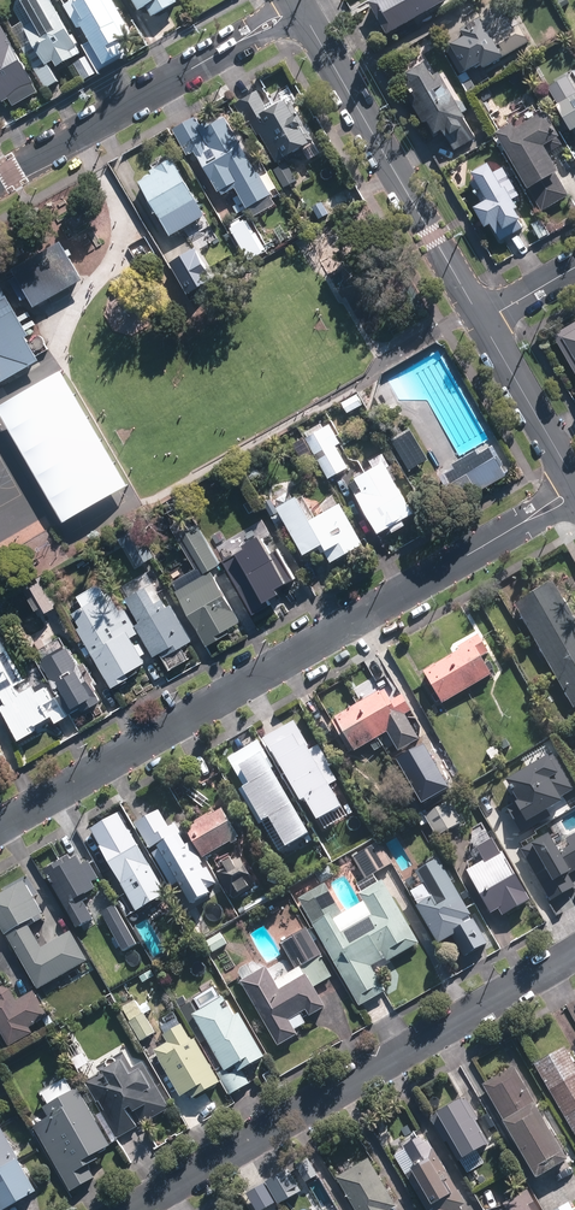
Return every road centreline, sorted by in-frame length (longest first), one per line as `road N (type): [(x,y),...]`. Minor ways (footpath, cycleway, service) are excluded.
road 1 (residential): [(0,826),(574,490)]
road 2 (residential): [(127,1209),(574,951)]
road 3 (tertiary): [(480,322),(299,9)]
road 4 (residential): [(0,178),(299,9)]
road 5 (tertiary): [(574,484),(480,322)]

